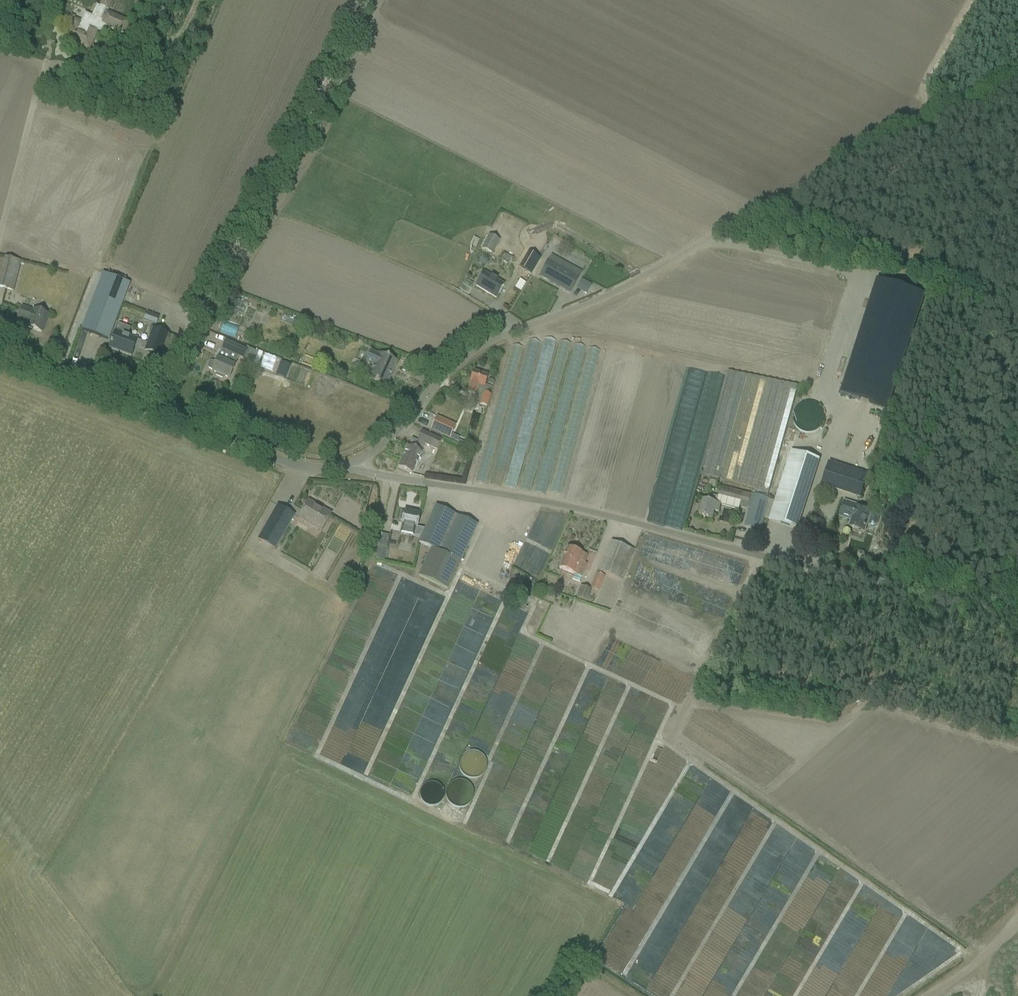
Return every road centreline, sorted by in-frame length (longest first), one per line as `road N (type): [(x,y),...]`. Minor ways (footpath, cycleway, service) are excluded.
road 1 (unclassified): [(1017,614),(560,506),(374,478),(352,467)]
road 2 (unclassified): [(352,467),(474,345),(610,296),(784,197)]
road 3 (unclassified): [(352,467),(302,466),(222,445),(0,355)]
road 4 (track): [(784,197),(1017,74)]

